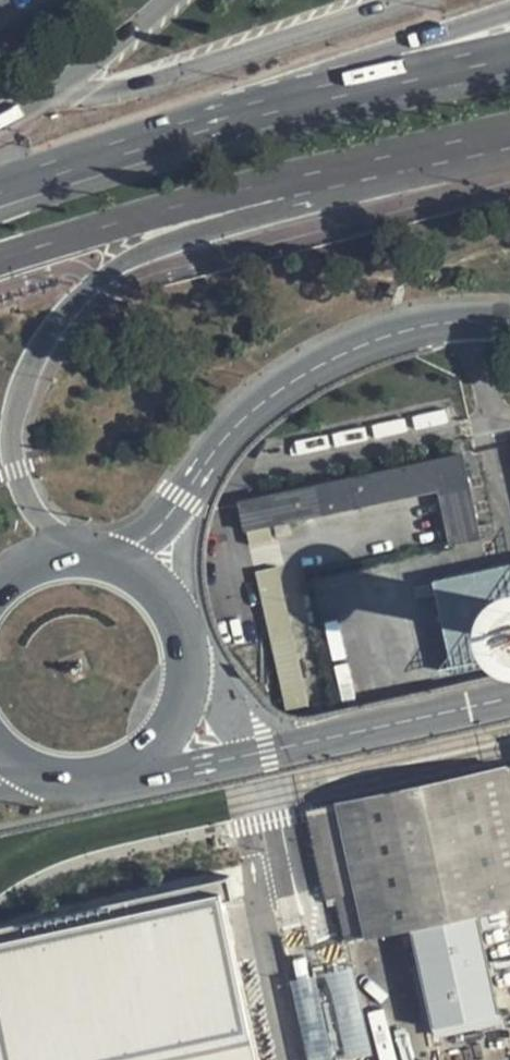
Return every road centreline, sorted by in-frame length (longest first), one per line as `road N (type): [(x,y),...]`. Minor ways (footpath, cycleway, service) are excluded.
road 1 (primary): [(74,546),(29,497),(14,414),(38,349),(75,299),(149,249),(370,185),(473,142)]
road 2 (primary): [(0,259),(230,194),(473,142)]
road 3 (secondary): [(509,319),(419,325),(293,380),(233,429),(167,518),(122,557)]
road 4 (secondary): [(120,775),(509,694)]
road 5 (primary): [(390,0),(114,88),(50,94)]
road 6 (primary): [(509,10),(193,124)]
road 7 (primary): [(509,50),(193,124)]
road 8 (secondary): [(120,775),(154,755),(180,725),(194,688),(196,648),(184,611),(160,579),(122,557)]
road 9 (primary): [(163,134),(0,213)]
road 10 (primary): [(163,134),(0,189)]
road 11 (primary): [(50,94),(170,0)]

